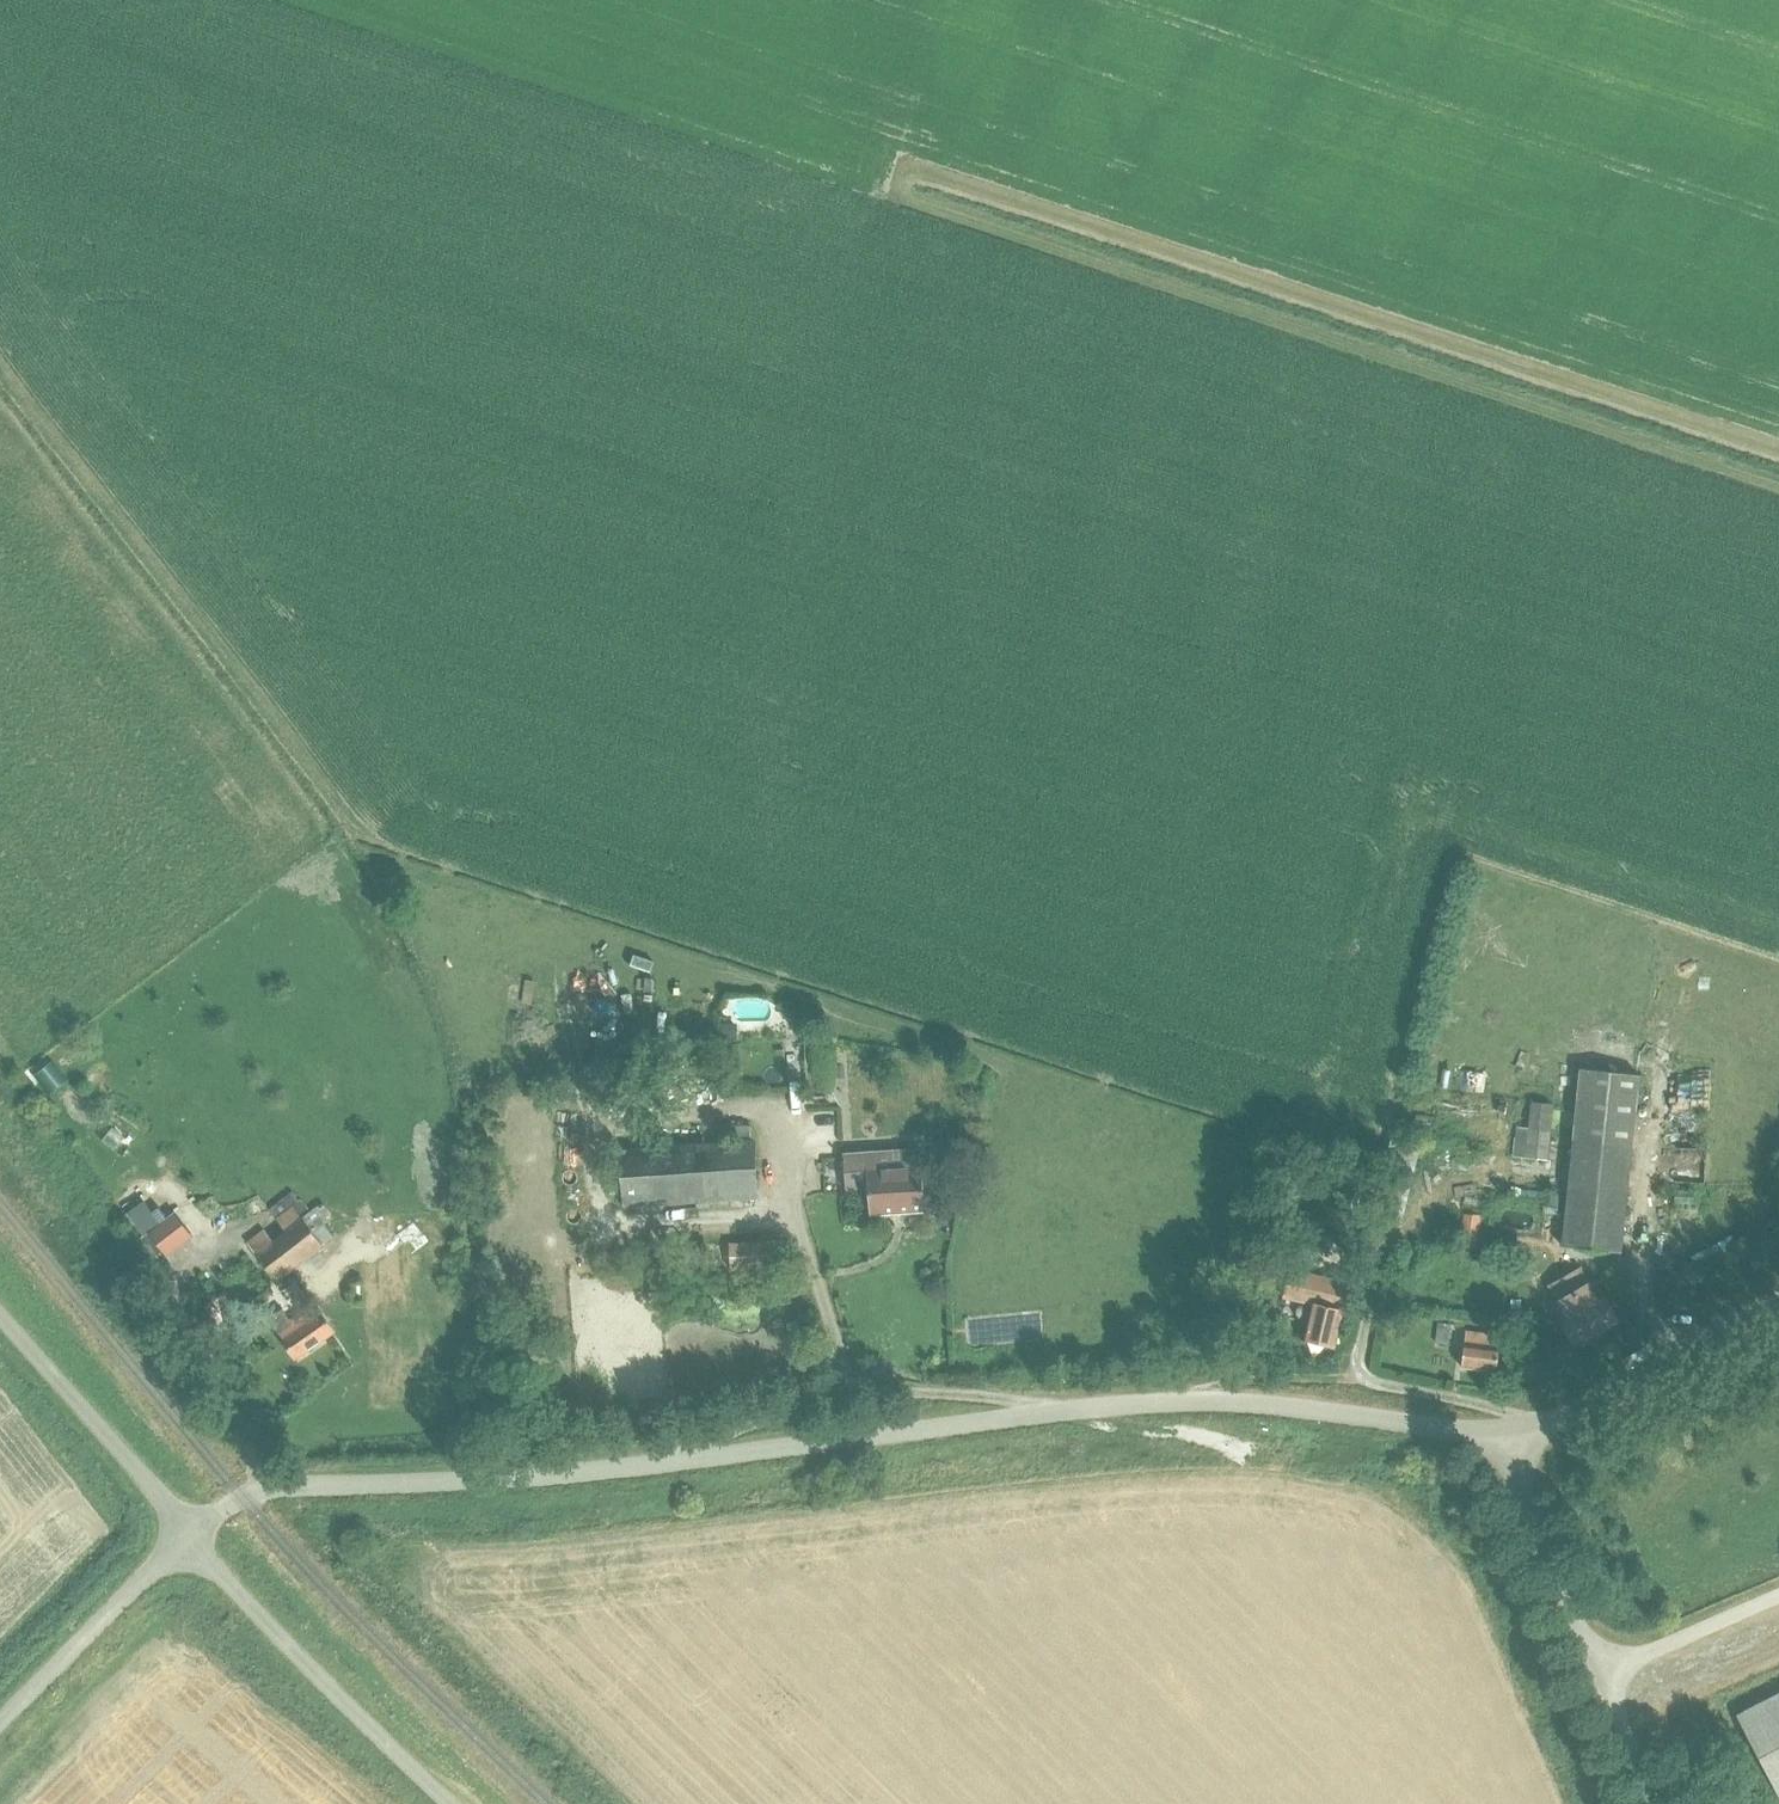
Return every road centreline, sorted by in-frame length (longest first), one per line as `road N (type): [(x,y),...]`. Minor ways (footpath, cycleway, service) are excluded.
road 1 (unclassified): [(183,1535),(259,1489),(678,1460),(1180,1399),(1337,1411),(1504,1442)]
road 2 (unclassified): [(1504,1442),(1655,1803)]
road 3 (unclassified): [(456,1803),(183,1535)]
road 4 (unclassified): [(1504,1442),(1778,1298)]
road 5 (unclassified): [(183,1535),(168,1502),(0,1314)]
road 6 (unclassified): [(0,1719),(183,1535)]
road 7 (track): [(1180,1399),(1219,1384),(1356,1378)]

